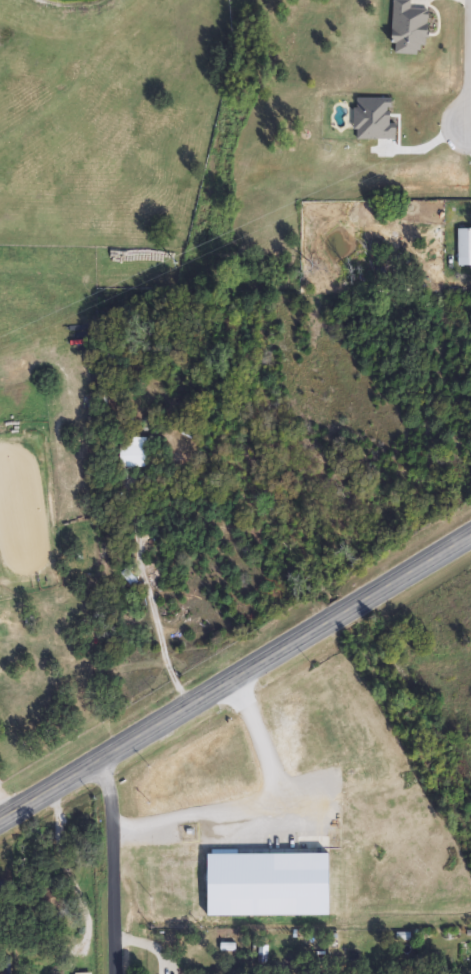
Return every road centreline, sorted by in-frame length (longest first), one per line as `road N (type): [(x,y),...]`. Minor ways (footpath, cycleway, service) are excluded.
road 1 (secondary): [(470,538),(0,823)]
road 2 (residential): [(105,760),(113,973)]

